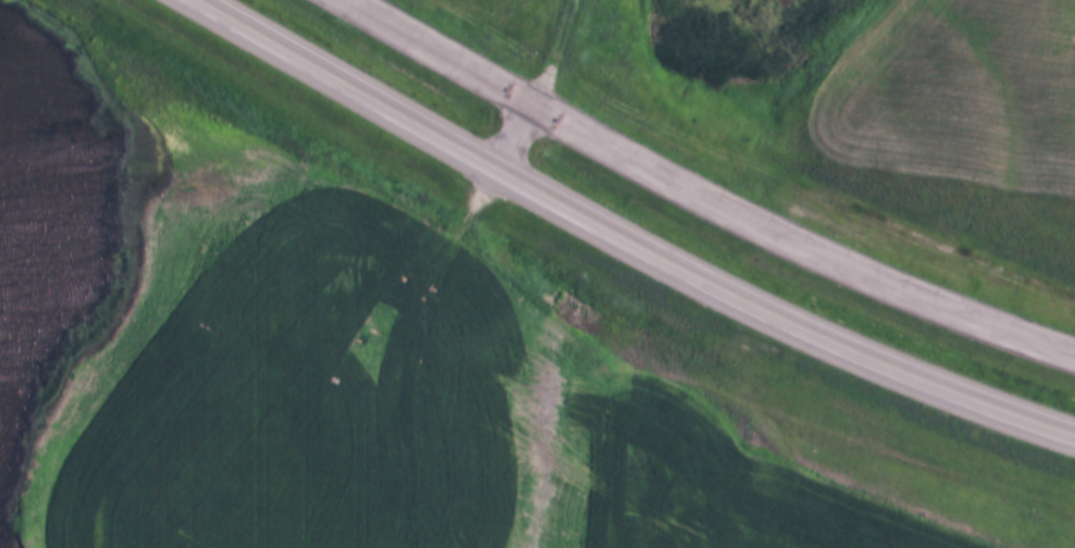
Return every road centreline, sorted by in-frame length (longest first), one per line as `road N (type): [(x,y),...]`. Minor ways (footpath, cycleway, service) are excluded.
road 1 (trunk): [(203,0),(646,249),(812,332),(1074,442)]
road 2 (trunk): [(1074,359),(838,274),(674,195),(331,0)]
road 3 (track): [(579,0),(536,116)]

